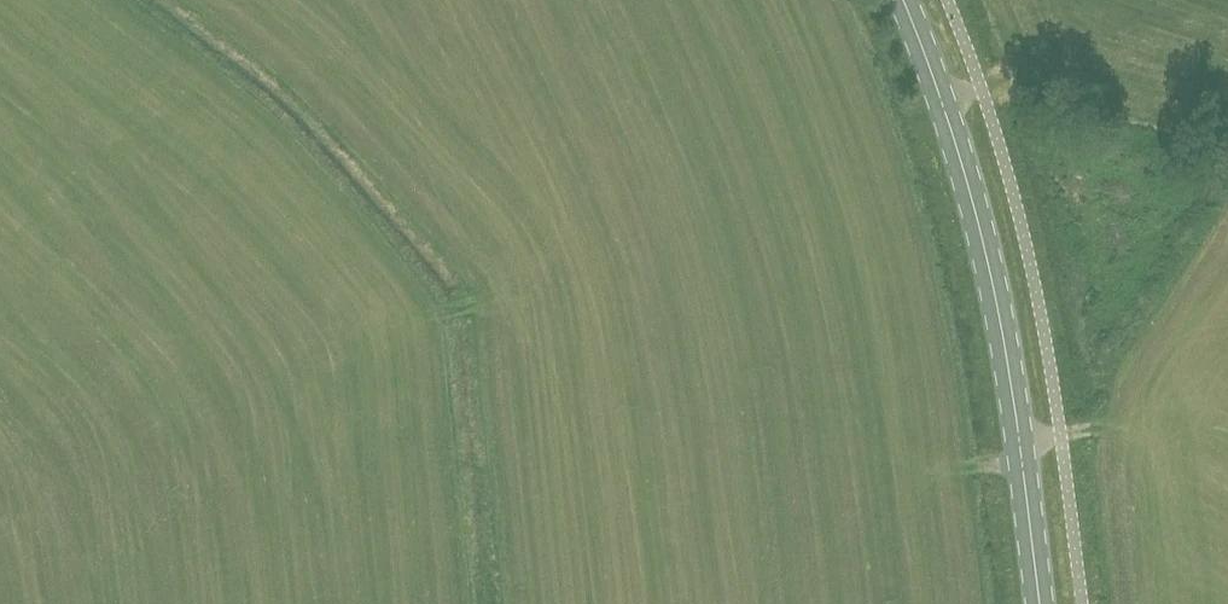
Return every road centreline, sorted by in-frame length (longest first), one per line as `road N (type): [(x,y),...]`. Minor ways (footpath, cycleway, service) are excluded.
road 1 (primary): [(1035,603),(986,272),(946,117),(899,0)]

